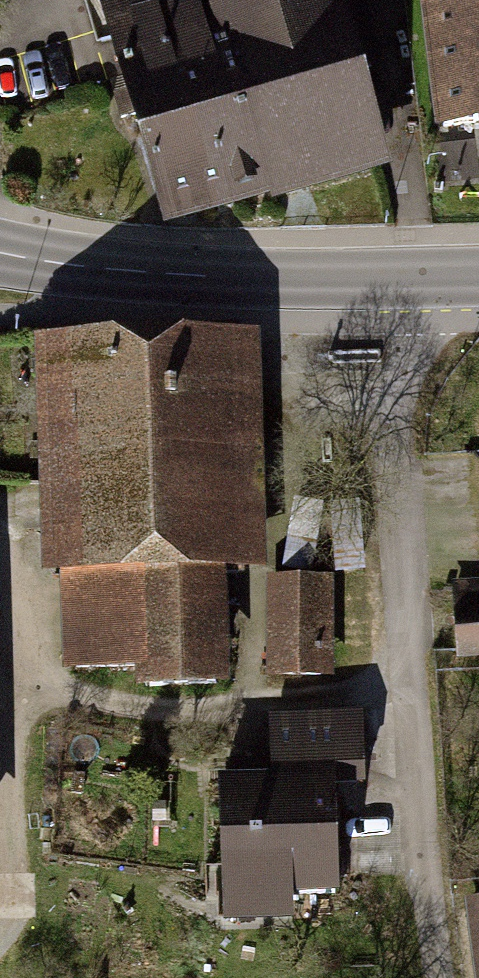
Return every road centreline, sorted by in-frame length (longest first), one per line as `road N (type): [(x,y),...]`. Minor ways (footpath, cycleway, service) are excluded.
road 1 (track): [(443,977),(414,740),(399,414),(425,321)]
road 2 (tertiary): [(478,278),(137,272),(0,251)]

